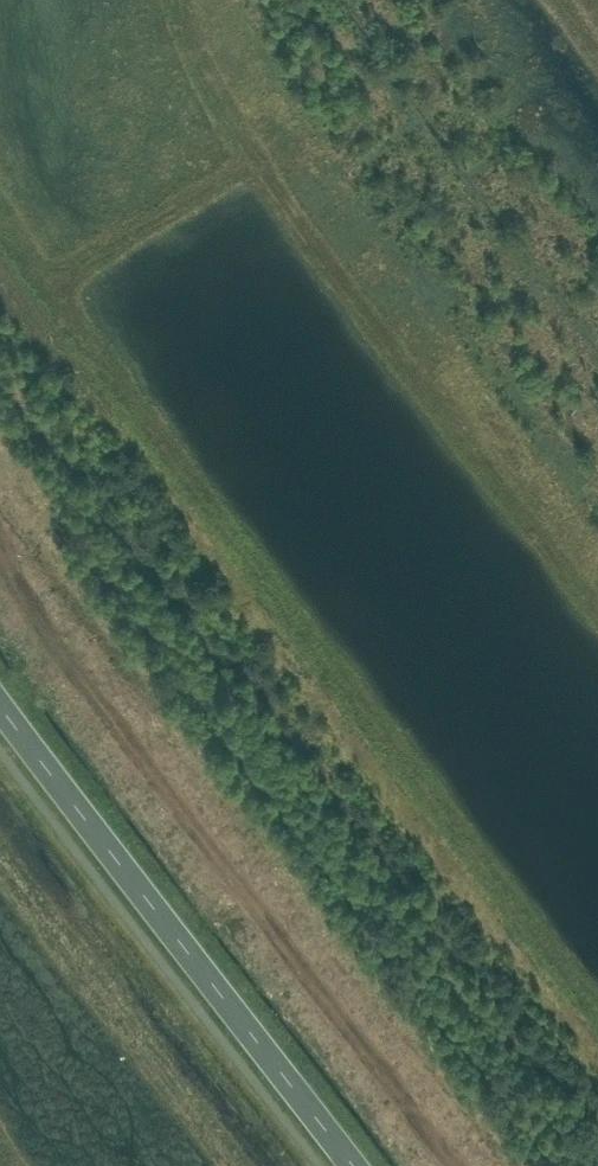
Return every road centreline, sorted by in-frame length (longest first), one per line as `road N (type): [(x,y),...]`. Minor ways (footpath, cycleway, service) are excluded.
road 1 (tertiary): [(352,1165),(0,709)]

